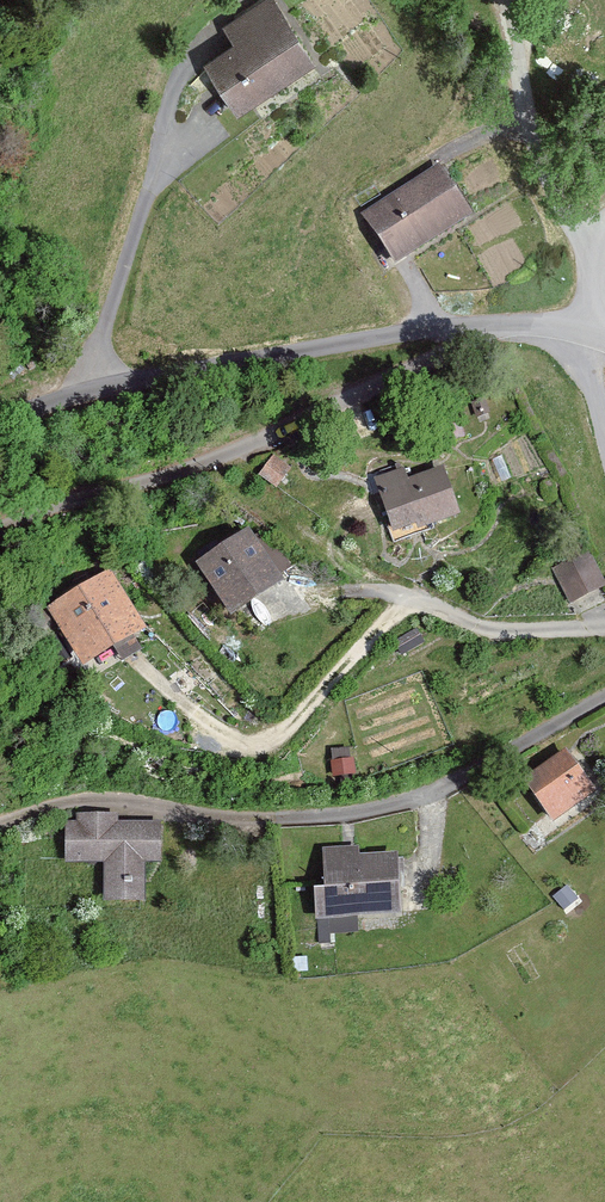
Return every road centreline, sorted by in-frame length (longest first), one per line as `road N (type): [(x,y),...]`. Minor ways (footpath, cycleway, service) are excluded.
road 1 (residential): [(447,333),(428,358),(0,534)]
road 2 (unclassified): [(447,333),(286,355),(40,407),(0,426)]
road 3 (track): [(603,245),(565,208),(537,147),(514,0)]
road 4 (unclassified): [(594,338),(447,333)]

